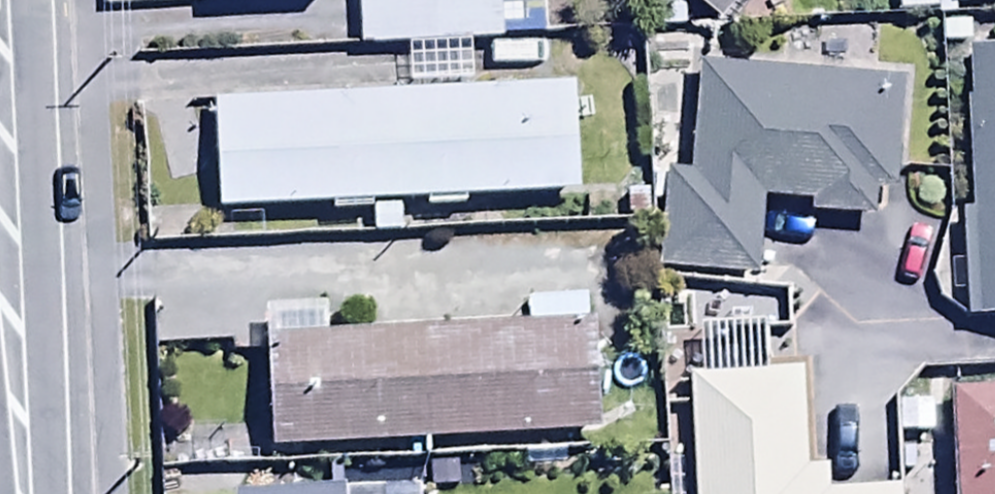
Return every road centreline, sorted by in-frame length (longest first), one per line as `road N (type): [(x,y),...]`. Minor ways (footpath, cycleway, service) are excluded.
road 1 (tertiary): [(0,327),(10,493)]

